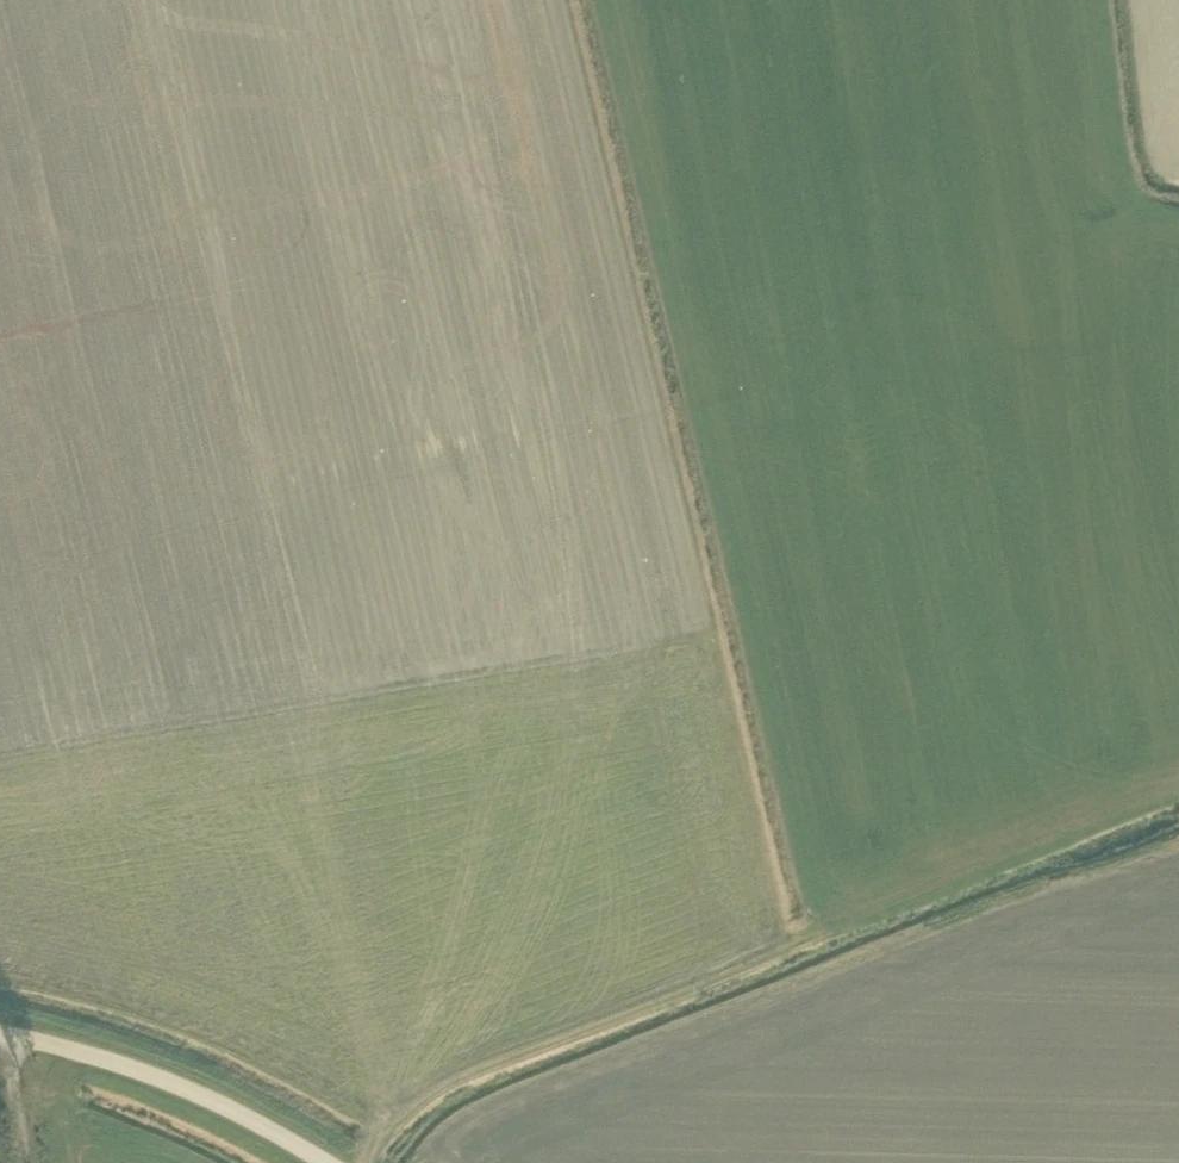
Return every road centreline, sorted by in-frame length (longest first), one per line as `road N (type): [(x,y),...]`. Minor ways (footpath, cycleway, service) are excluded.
road 1 (unclassified): [(325,1162),(150,1074),(0,1033)]

